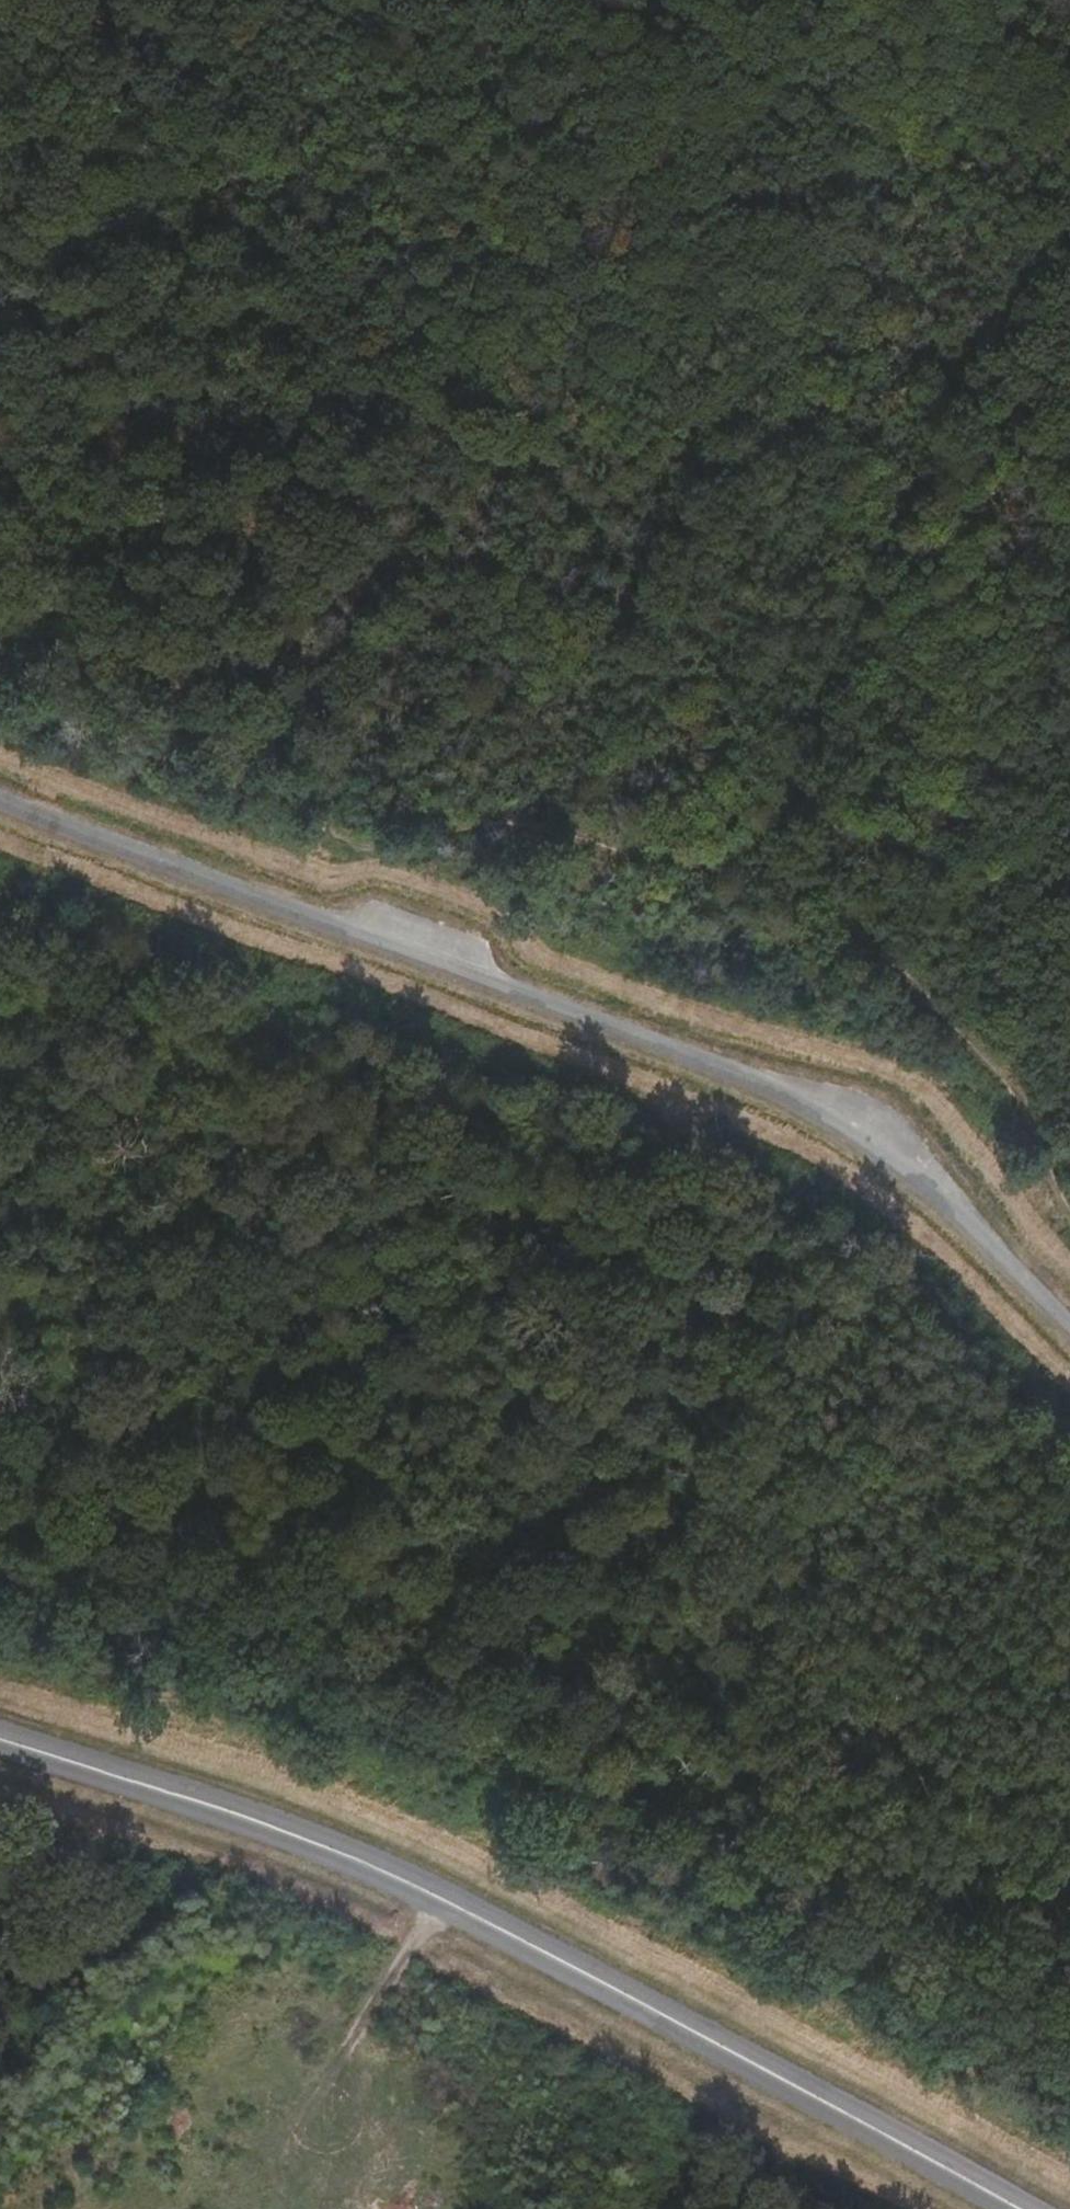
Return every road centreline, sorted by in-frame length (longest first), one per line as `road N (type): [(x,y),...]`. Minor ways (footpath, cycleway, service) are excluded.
road 1 (unclassified): [(0,1742),(297,1835),(1003,2208)]

